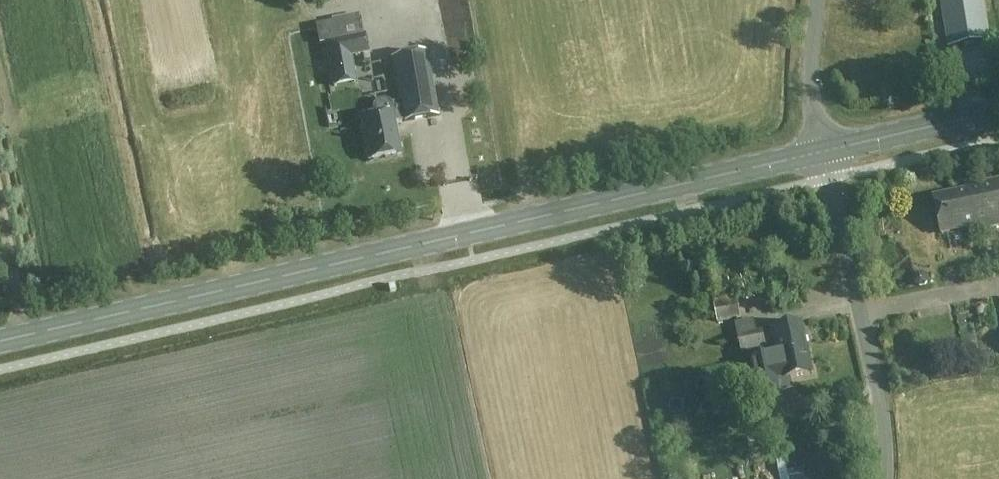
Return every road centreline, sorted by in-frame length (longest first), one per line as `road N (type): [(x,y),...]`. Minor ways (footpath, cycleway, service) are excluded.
road 1 (primary): [(0,340),(824,150)]
road 2 (unclassified): [(882,478),(886,441),(824,150)]
road 3 (primary): [(824,150),(998,110)]
road 4 (unclassified): [(824,150),(812,94),(818,0)]

